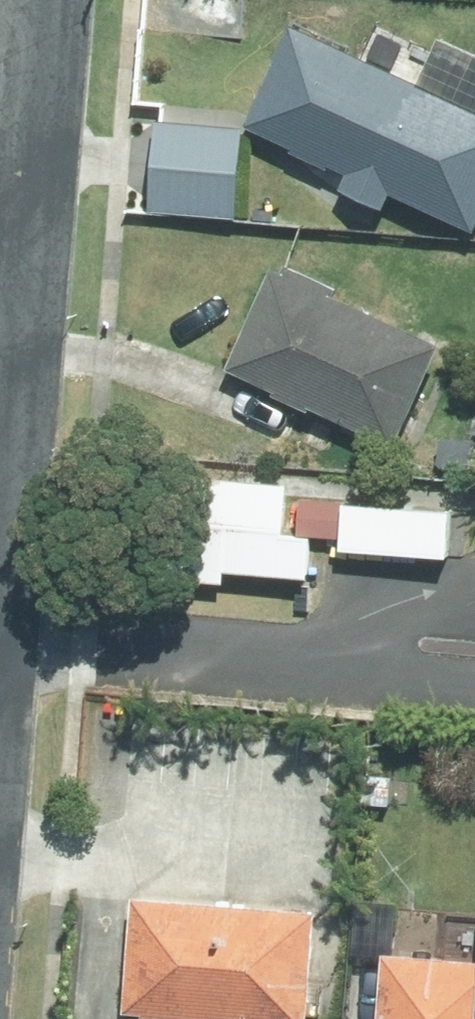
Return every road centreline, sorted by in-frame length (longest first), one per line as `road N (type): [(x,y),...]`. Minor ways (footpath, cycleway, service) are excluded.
road 1 (residential): [(48,0),(0,593)]

